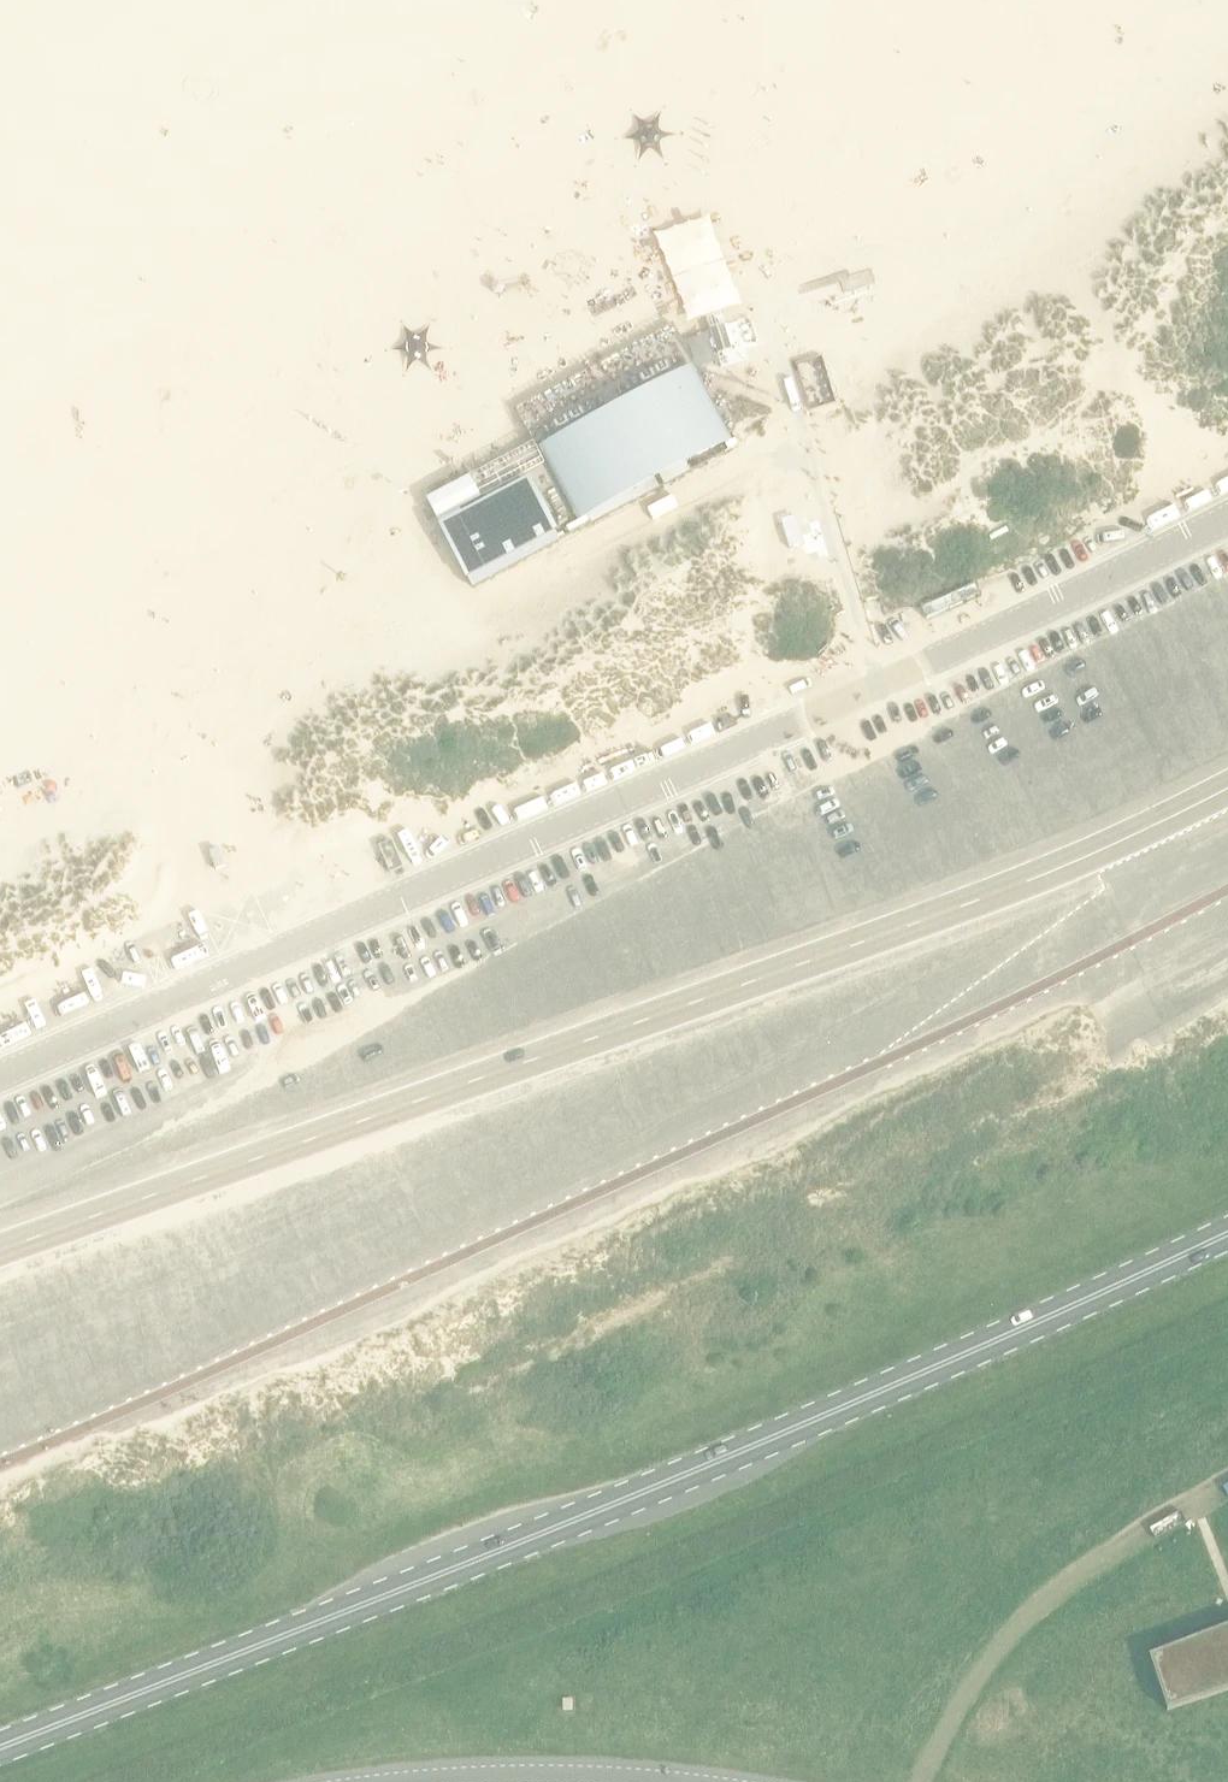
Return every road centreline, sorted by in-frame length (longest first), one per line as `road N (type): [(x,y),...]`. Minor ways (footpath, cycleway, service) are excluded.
road 1 (unclassified): [(0,1073),(1008,624),(1227,511)]
road 2 (primary): [(0,1745),(593,1505),(1227,1233)]
road 3 (unclassified): [(0,1246),(919,921),(1073,861),(1227,785)]
road 4 (tertiary): [(397,1781),(498,1774),(682,1781)]

